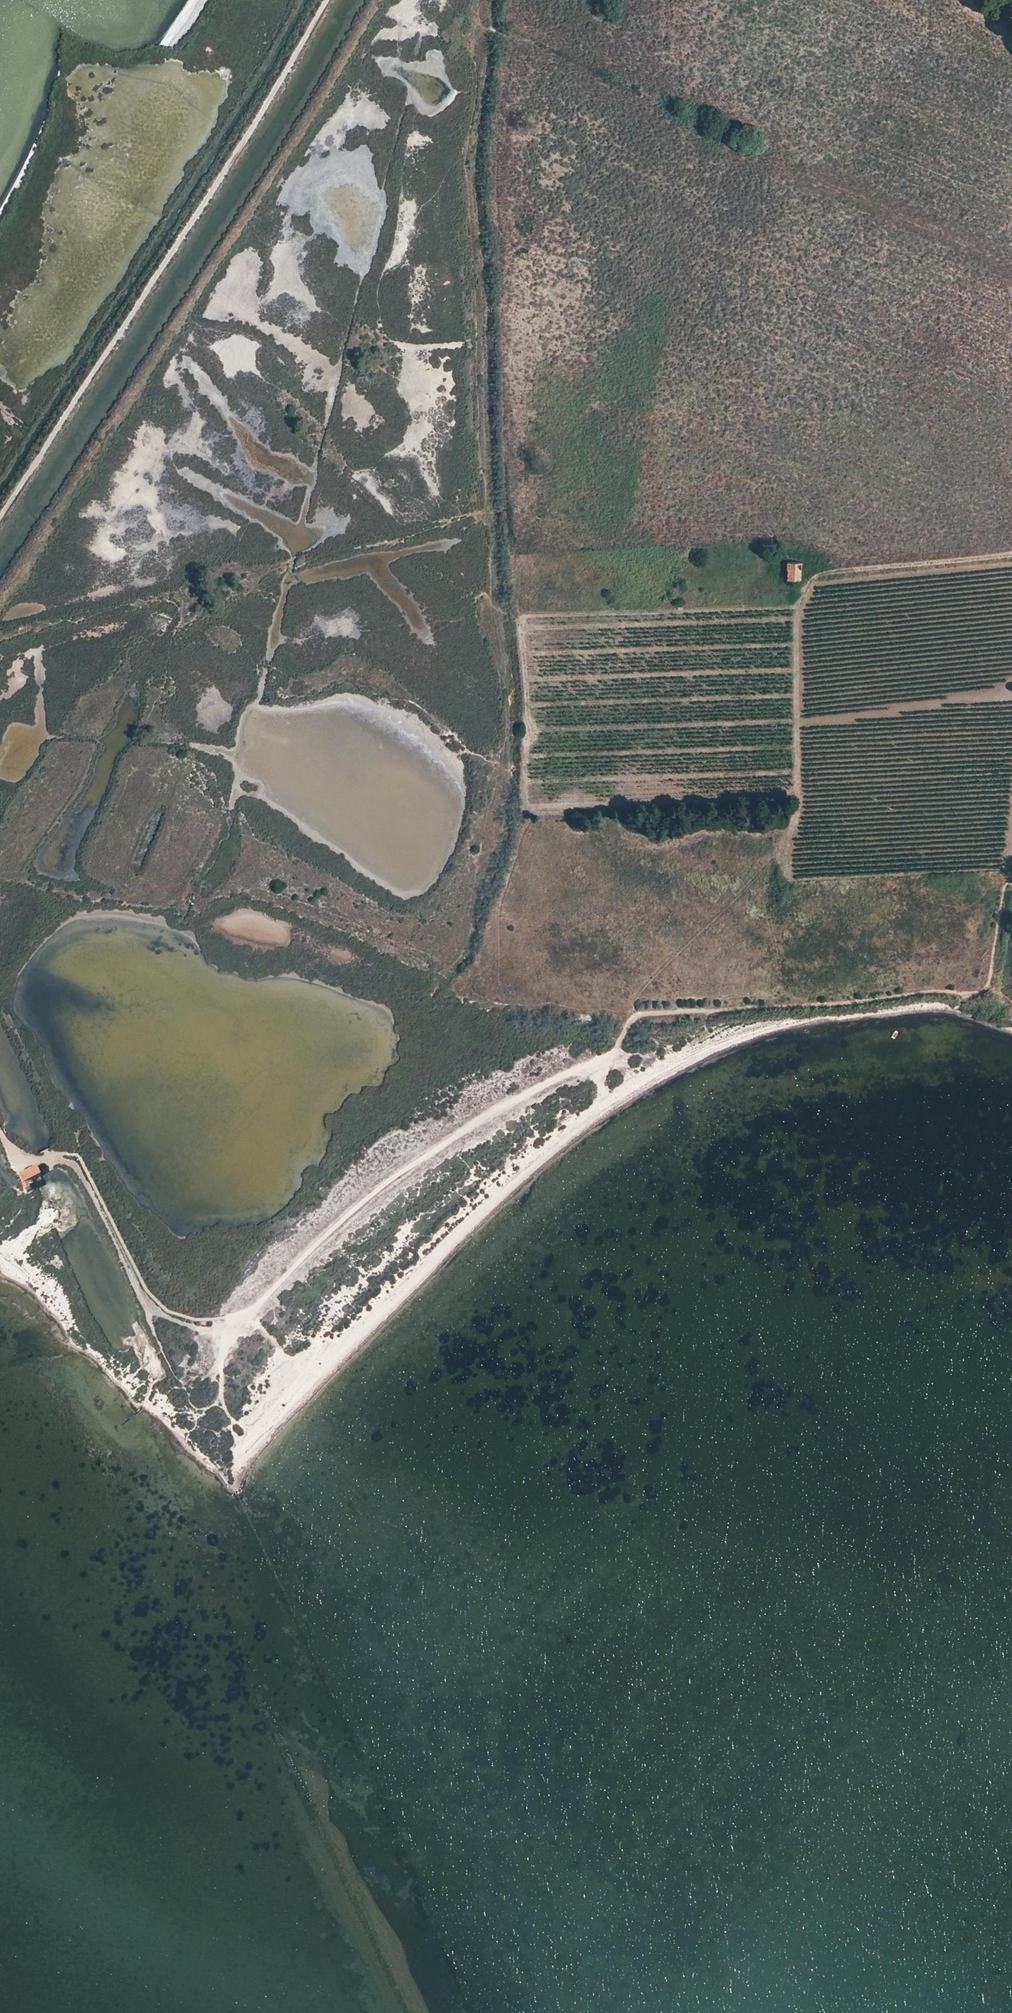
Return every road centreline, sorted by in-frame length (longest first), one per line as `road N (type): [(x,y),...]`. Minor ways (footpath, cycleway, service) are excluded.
road 1 (track): [(0,521),(295,77),(338,0)]
road 2 (track): [(135,1293),(84,1180),(20,1161),(0,1144)]
road 3 (track): [(805,583),(1011,563)]

